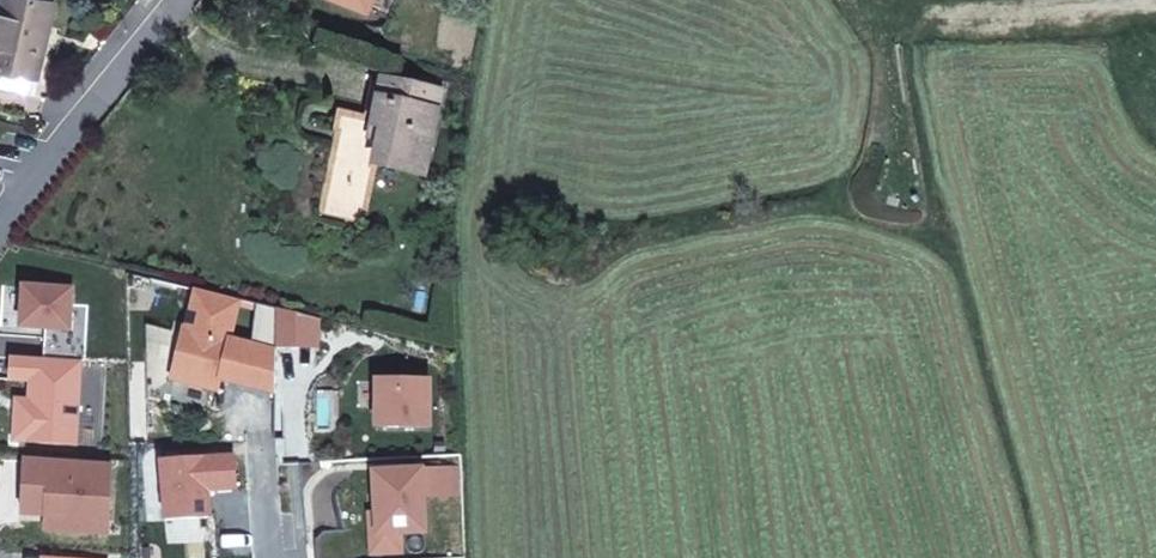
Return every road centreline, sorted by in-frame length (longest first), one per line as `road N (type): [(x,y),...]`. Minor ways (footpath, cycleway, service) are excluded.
road 1 (residential): [(0,224),(183,0)]
road 2 (track): [(1155,6),(888,28)]

